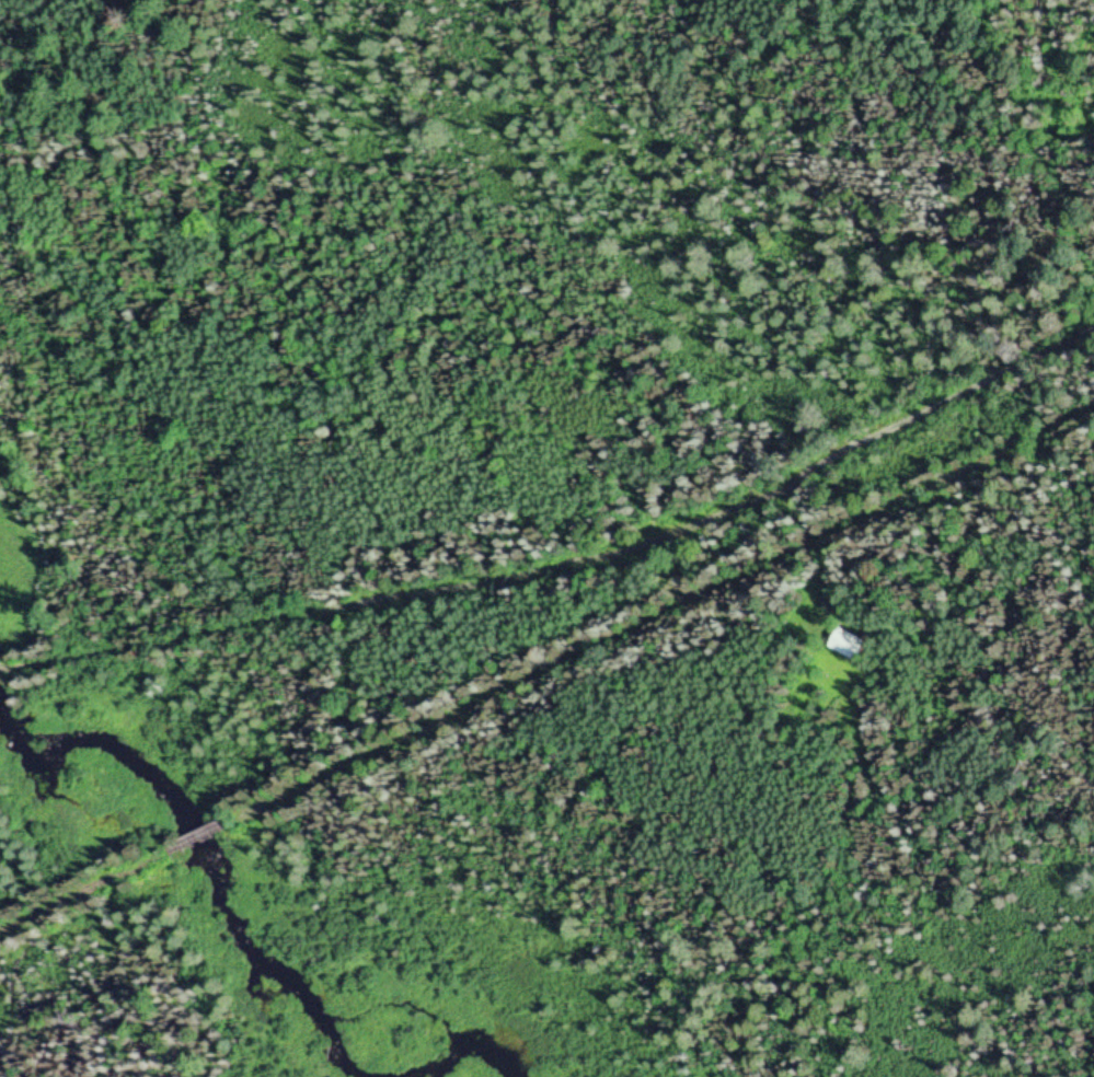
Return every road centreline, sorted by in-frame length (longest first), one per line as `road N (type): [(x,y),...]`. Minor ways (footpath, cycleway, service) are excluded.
road 1 (residential): [(1093,327),(638,552),(12,670)]

